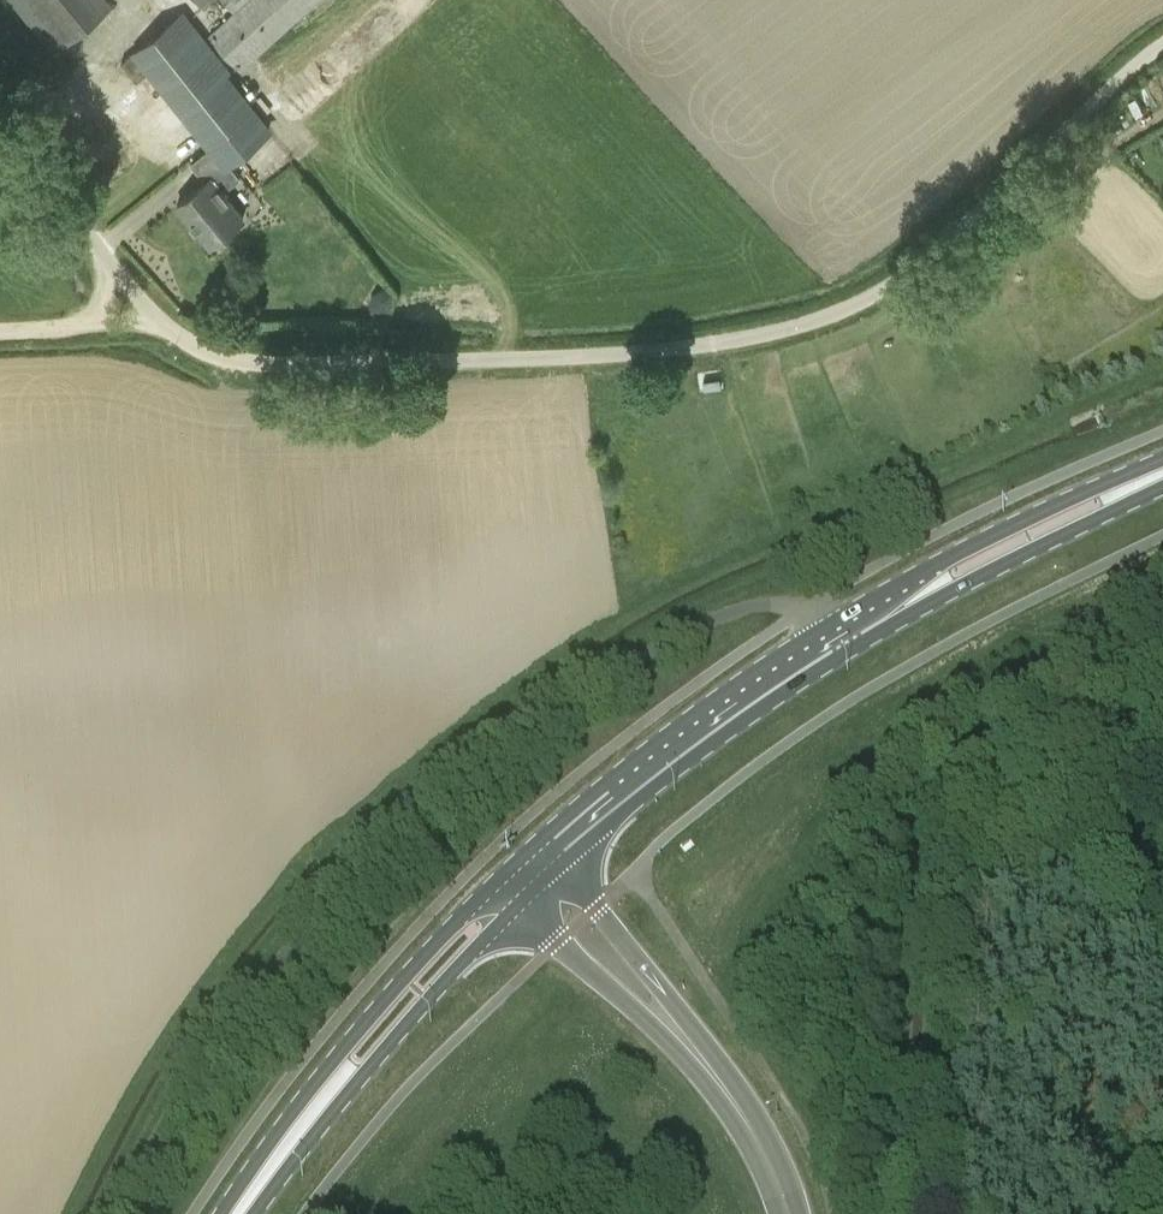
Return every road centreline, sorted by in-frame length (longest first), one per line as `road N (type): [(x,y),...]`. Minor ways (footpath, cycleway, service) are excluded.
road 1 (unclassified): [(1162,45),(921,263),(846,310),(769,334),(566,357),(238,366),(159,321),(0,114)]
road 2 (primary): [(1162,459),(942,563),(820,636),(517,863)]
road 3 (primary): [(561,866),(753,714),(875,634),(1162,487)]
road 4 (primary): [(517,863),(364,1024),(221,1213)]
road 5 (primary): [(256,1213),(408,1023),(517,907)]
road 6 (motorway): [(752,1128),(708,1050),(561,866)]
road 7 (motorway): [(517,907),(752,1128)]
road 8 (track): [(159,321),(0,331)]

